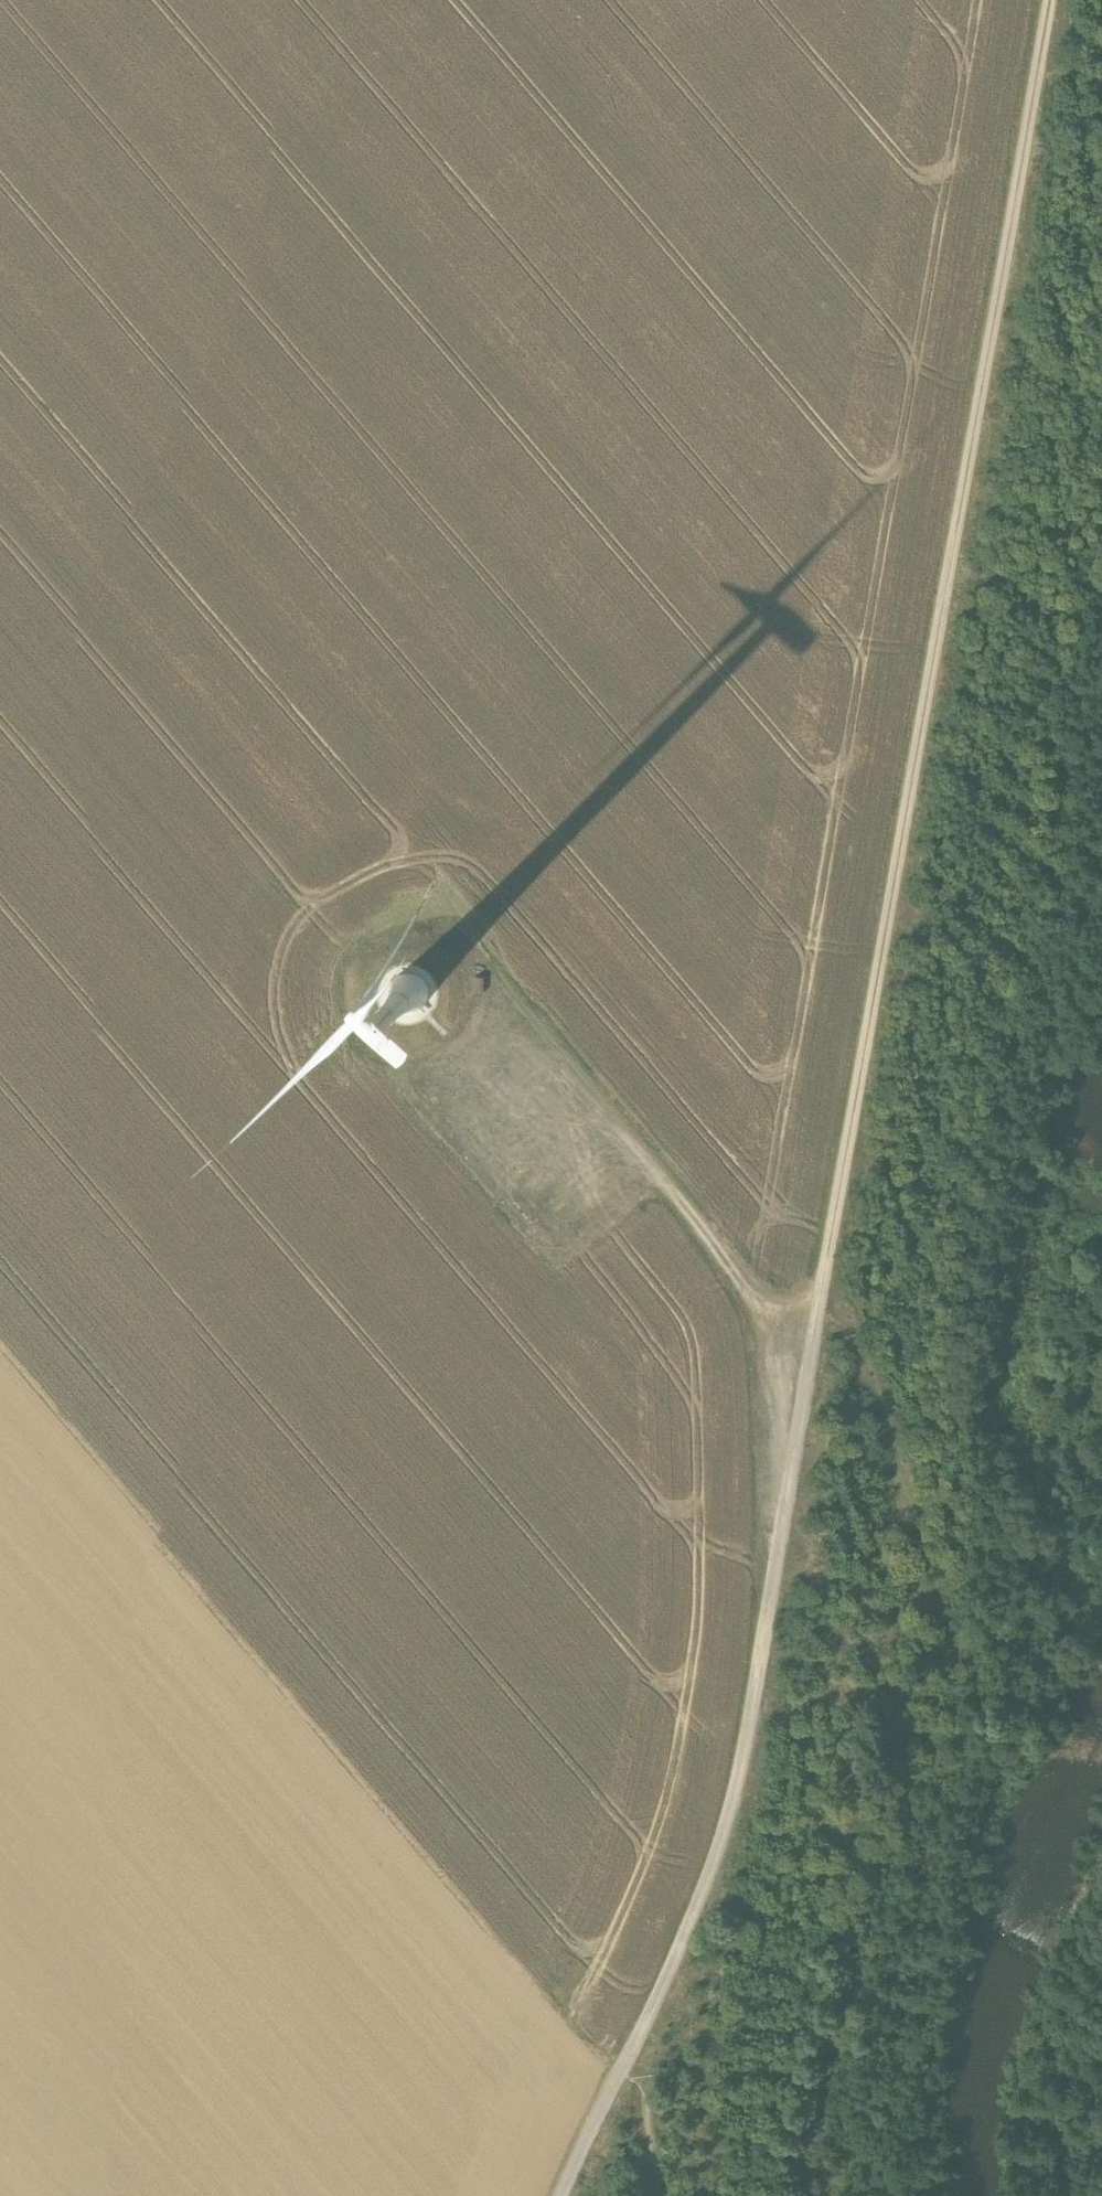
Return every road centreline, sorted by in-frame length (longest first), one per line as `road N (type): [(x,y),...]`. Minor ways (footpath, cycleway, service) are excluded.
road 1 (track): [(1052,0),(732,1813),(636,2041)]
road 2 (track): [(825,1277),(1004,1743)]
road 3 (track): [(636,2041),(561,2195)]

